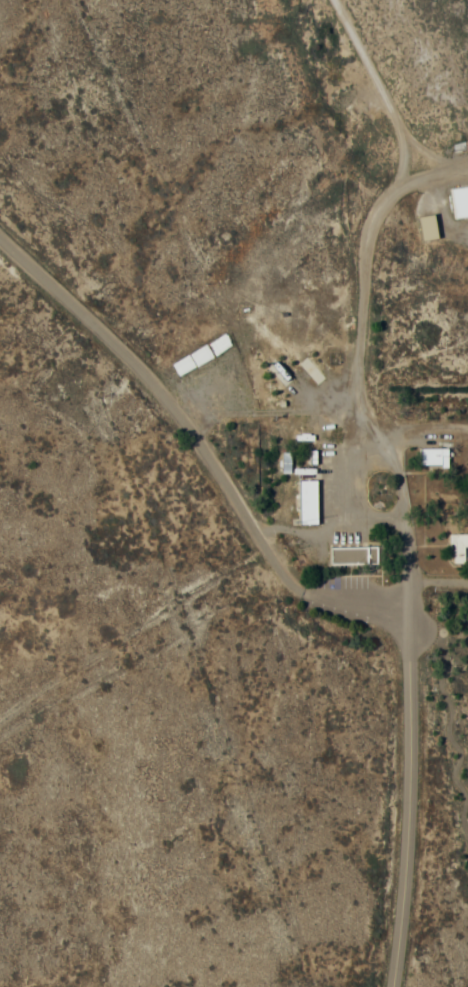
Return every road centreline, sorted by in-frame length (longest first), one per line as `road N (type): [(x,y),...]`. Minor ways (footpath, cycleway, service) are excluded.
road 1 (residential): [(390,620),(412,560),(401,485),(367,406),(360,365),(377,220),(407,155),(393,109),(337,0)]
road 2 (residential): [(390,620),(298,579),(180,403),(0,228)]
road 3 (residential): [(394,986),(407,903),(390,620)]

